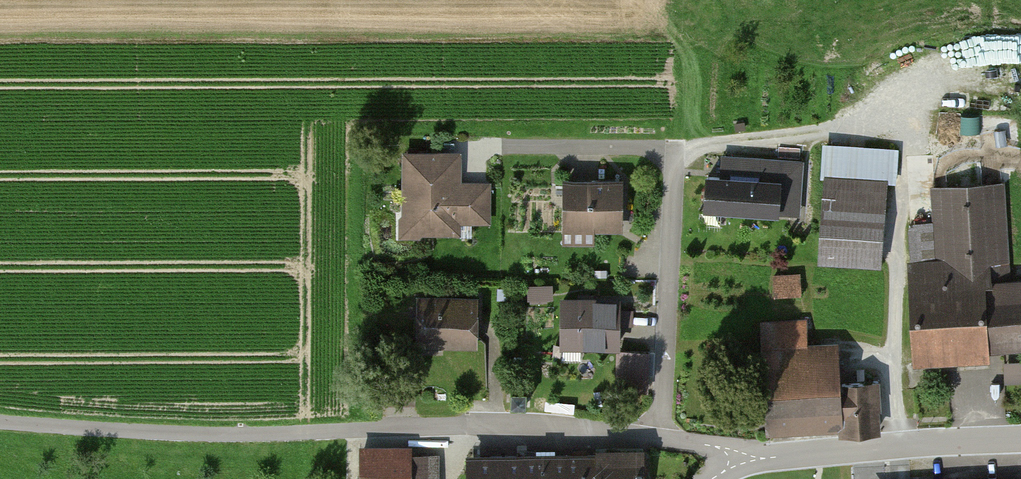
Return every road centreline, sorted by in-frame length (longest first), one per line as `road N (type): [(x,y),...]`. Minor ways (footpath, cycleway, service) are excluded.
road 1 (residential): [(660,439),(677,148),(479,144),(478,166)]
road 2 (track): [(0,419),(348,424)]
road 3 (residential): [(348,424),(508,421),(660,439)]
road 4 (unclassified): [(741,463),(1020,439)]

